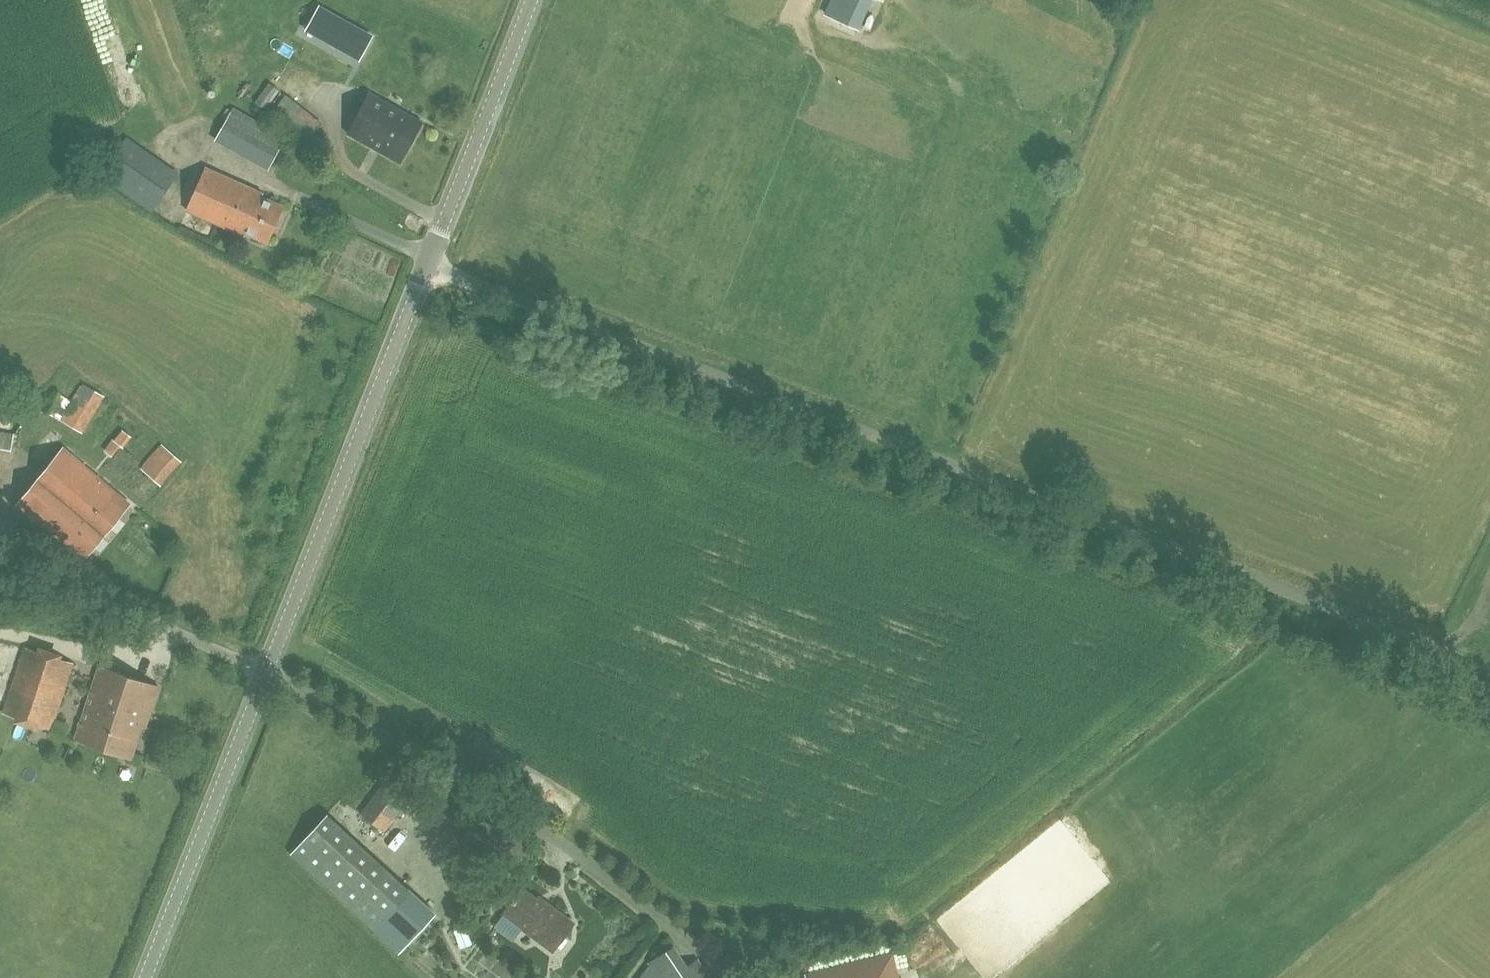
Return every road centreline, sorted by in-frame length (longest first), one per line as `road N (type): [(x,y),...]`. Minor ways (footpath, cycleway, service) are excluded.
road 1 (unclassified): [(1489,674),(428,265)]
road 2 (tertiary): [(148,977),(428,265)]
road 3 (tertiary): [(428,265),(531,0)]

